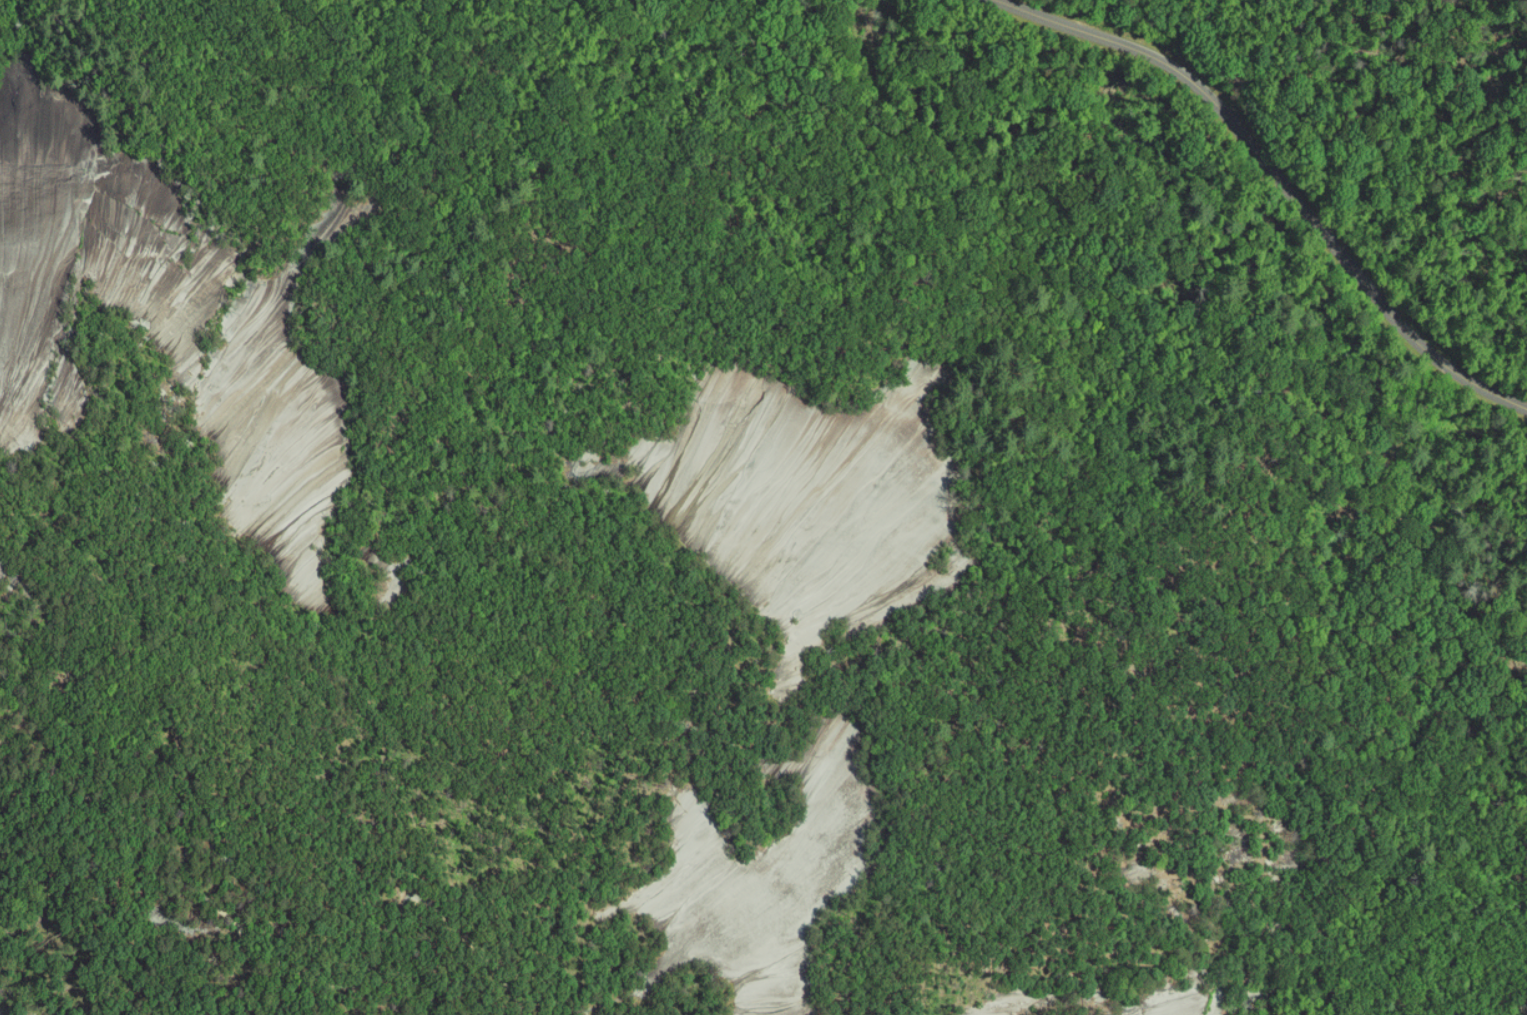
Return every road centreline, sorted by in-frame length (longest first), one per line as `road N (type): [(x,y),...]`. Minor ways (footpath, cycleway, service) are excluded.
road 1 (residential): [(1526,406),(1449,365),(1411,333),(1192,77),(1155,54),(1007,0)]

